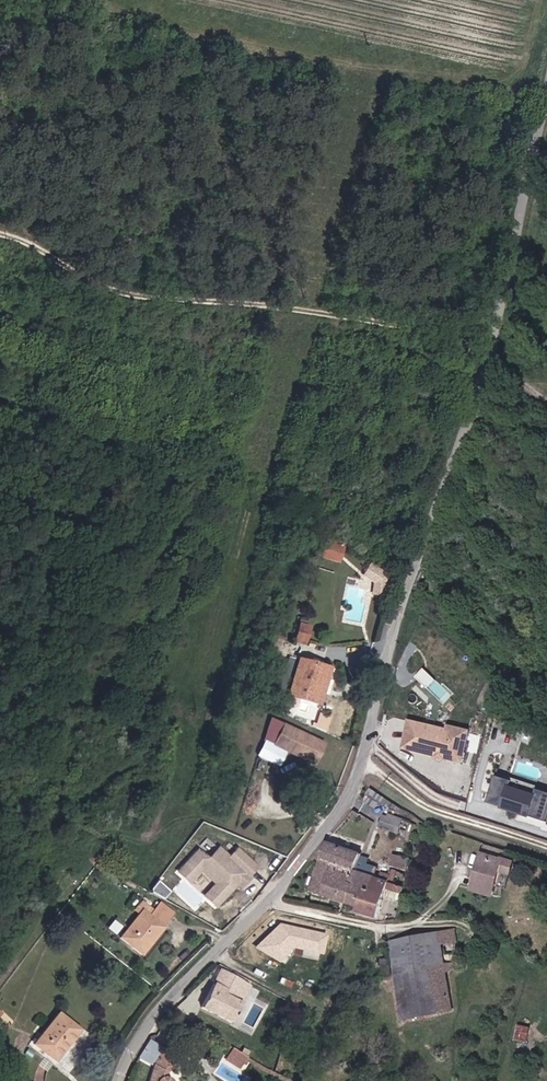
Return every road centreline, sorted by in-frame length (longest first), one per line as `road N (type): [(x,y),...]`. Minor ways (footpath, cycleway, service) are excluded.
road 1 (unclassified): [(120,1080),(170,999),(273,898),(353,794),(494,336),(546,117)]
road 2 (track): [(0,232),(33,242),(106,287),(145,298),(323,312),(470,346),(546,403)]
road 3 (track): [(421,563),(546,637)]

